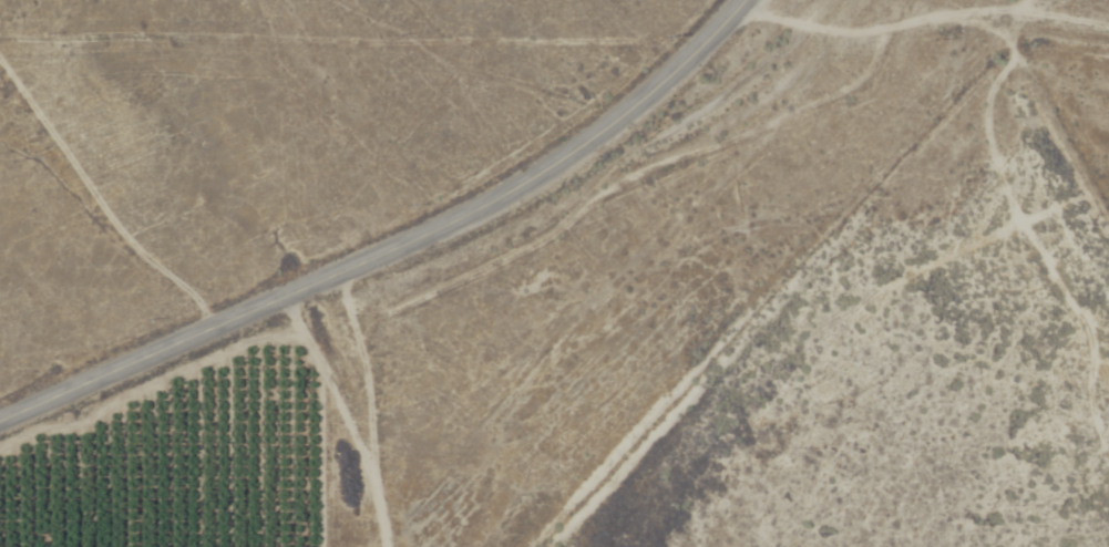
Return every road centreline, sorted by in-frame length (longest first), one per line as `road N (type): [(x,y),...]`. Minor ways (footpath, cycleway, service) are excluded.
road 1 (residential): [(0,417),(466,215),(582,145),(665,80),(743,0)]
road 2 (track): [(735,9),(911,23),(1065,58),(1108,52)]
road 3 (residential): [(385,546),(380,455),(361,376),(290,290)]

